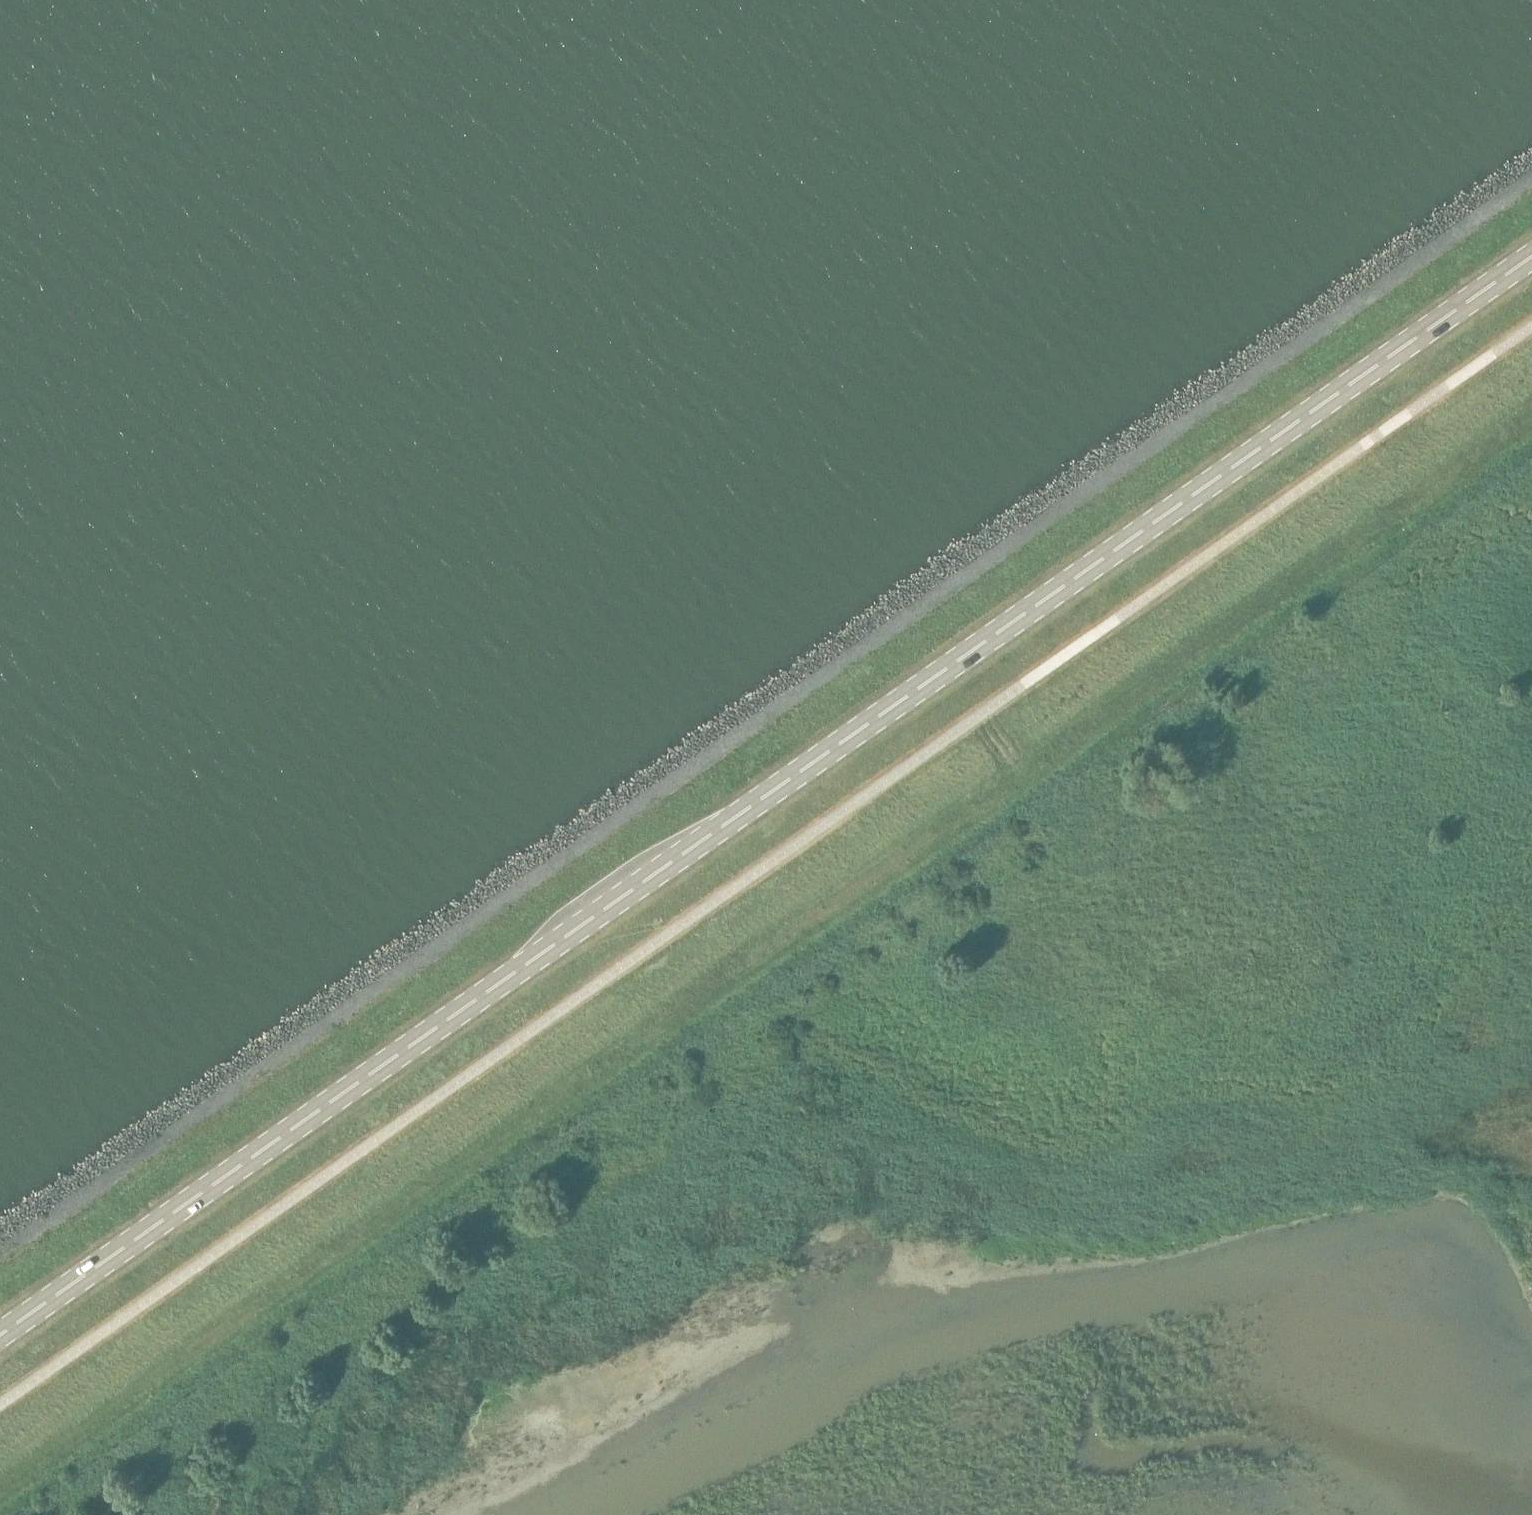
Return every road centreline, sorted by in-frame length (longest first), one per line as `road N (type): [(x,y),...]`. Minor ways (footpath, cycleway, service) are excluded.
road 1 (secondary): [(0,1338),(1531,261)]

